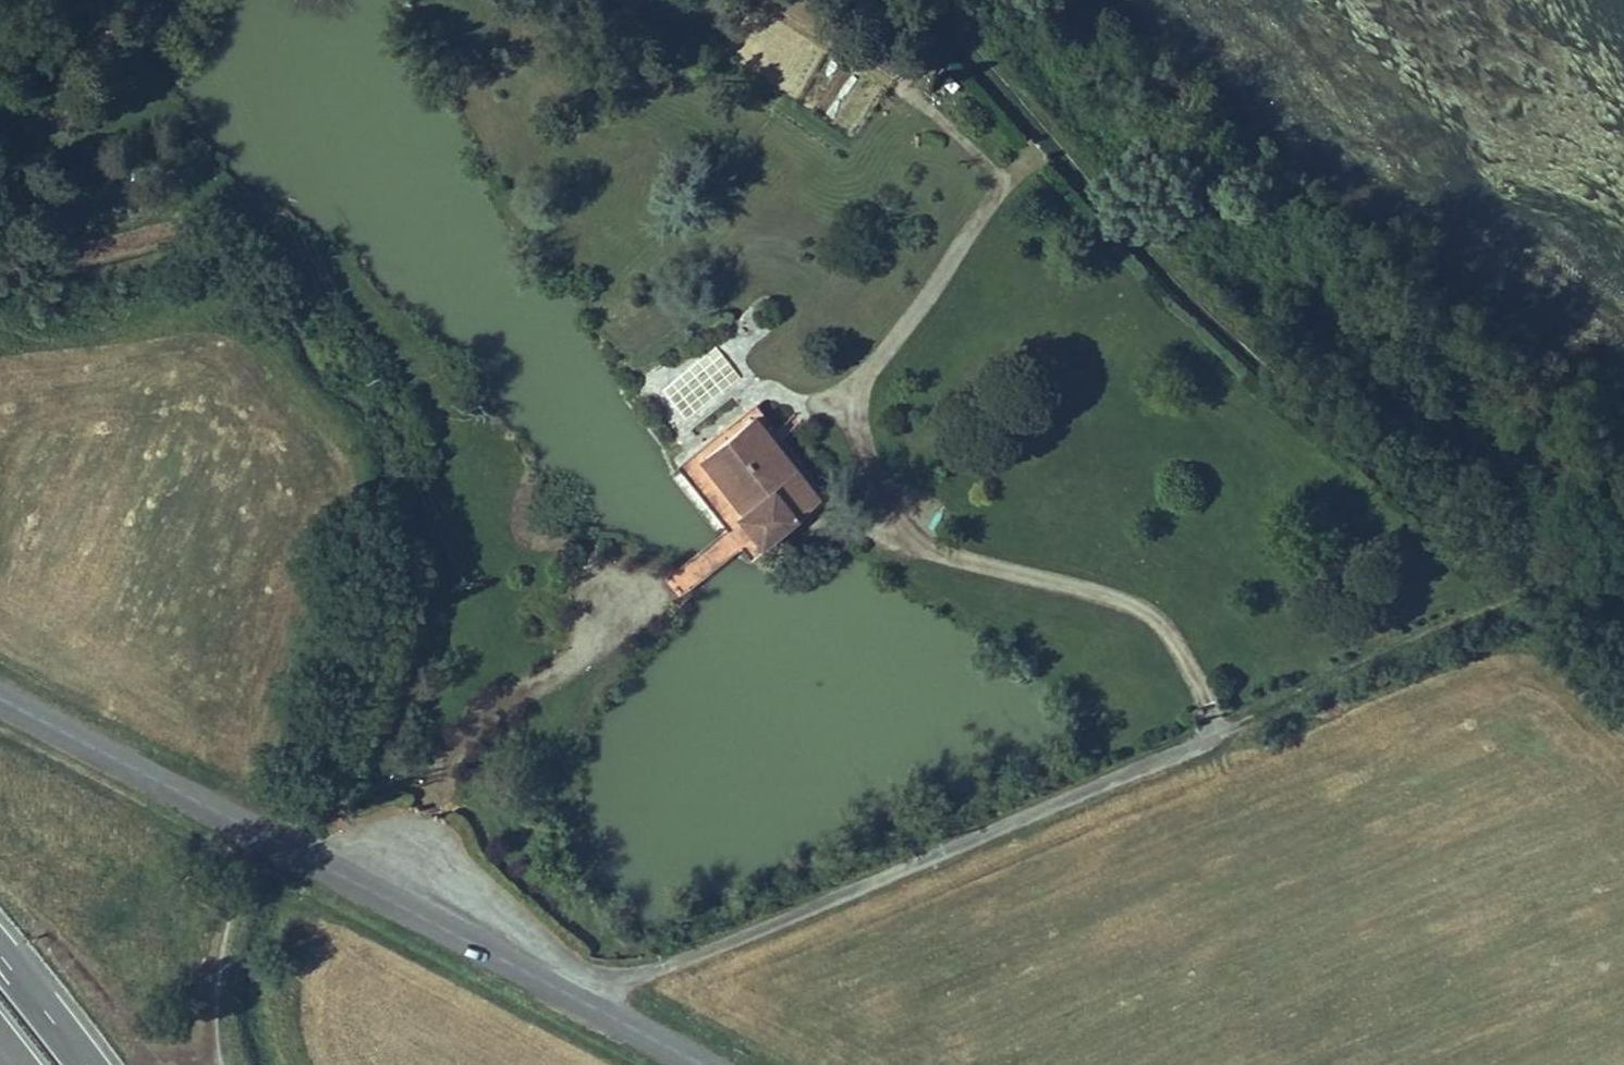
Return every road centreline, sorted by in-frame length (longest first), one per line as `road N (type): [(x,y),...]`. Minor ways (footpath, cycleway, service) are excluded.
road 1 (tertiary): [(741,1064),(178,794),(0,686)]
road 2 (trunk): [(82,1064),(0,959)]

